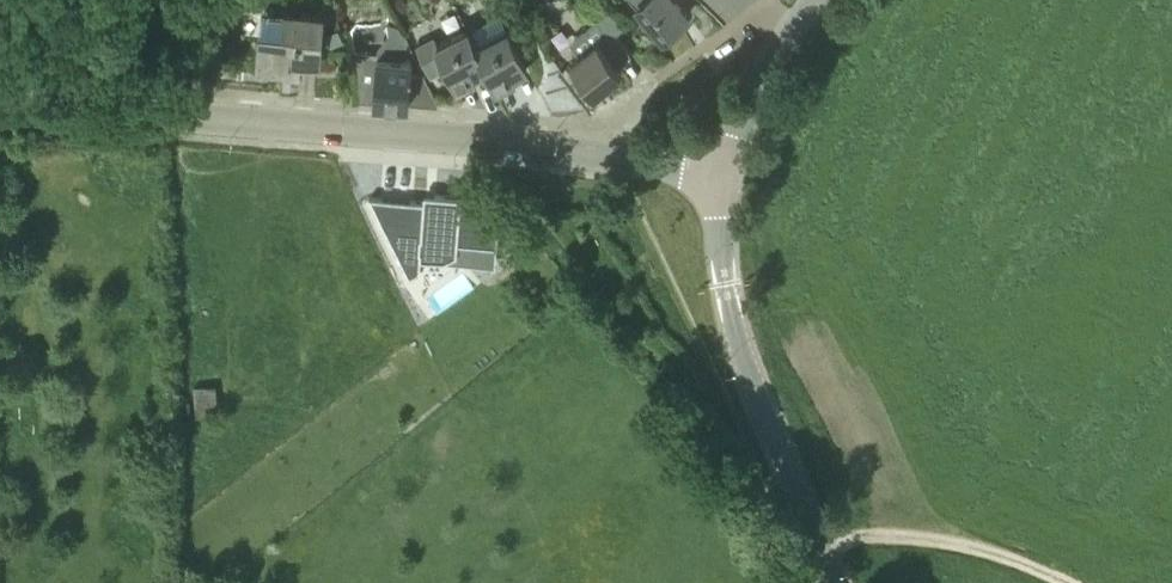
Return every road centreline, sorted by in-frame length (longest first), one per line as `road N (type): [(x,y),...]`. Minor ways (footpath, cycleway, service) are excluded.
road 1 (tertiary): [(724,172),(405,133),(0,105)]
road 2 (tertiary): [(833,582),(746,366),(726,281),(724,172)]
road 3 (track): [(1067,582),(931,538),(894,533),(823,549)]
road 4 (tertiary): [(724,172),(759,84),(817,0)]

